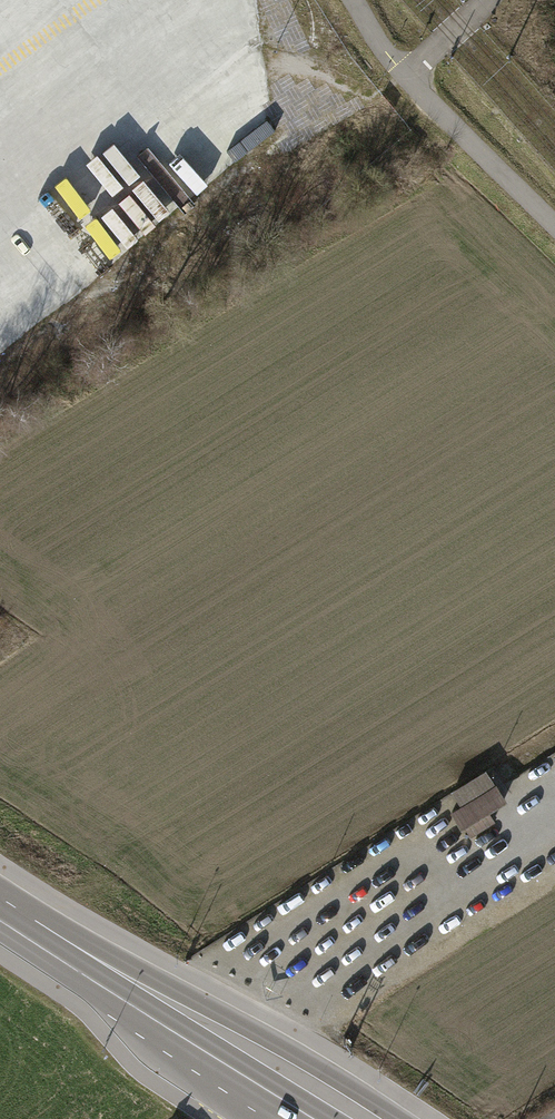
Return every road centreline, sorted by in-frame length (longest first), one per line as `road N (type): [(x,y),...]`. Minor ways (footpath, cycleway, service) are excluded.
road 1 (primary): [(398,1118),(319,1067),(103,974)]
road 2 (track): [(554,225),(403,77)]
road 3 (primary): [(103,974),(242,1073)]
road 4 (primary): [(0,907),(103,974)]

